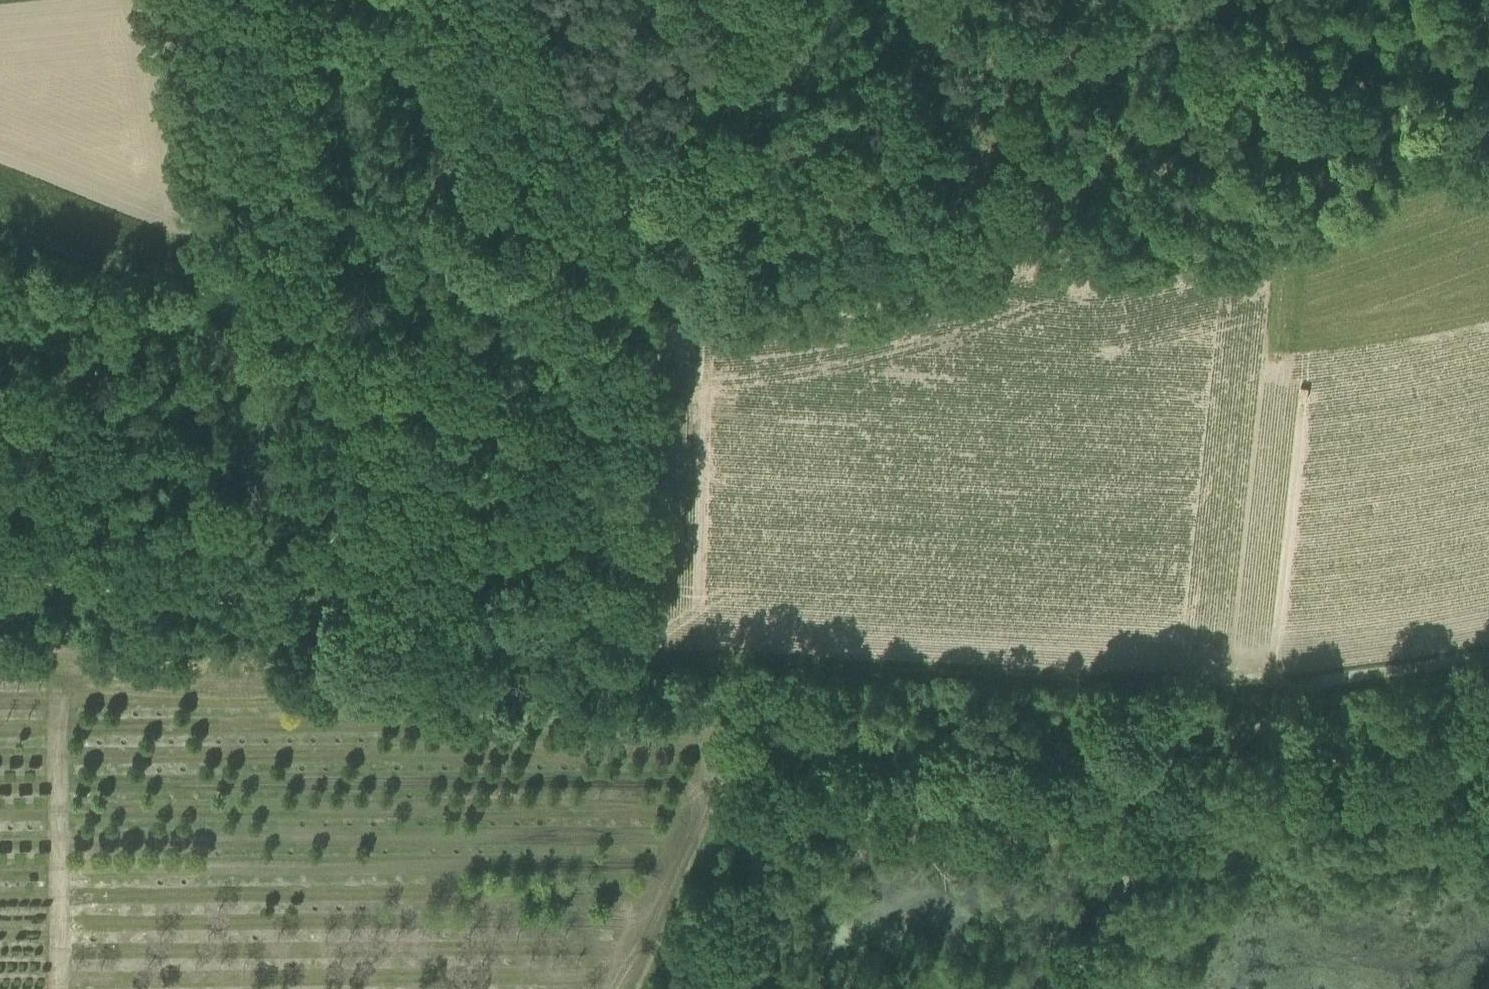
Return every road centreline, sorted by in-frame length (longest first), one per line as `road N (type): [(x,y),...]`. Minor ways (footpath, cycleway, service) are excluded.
road 1 (track): [(0,578),(188,593),(632,651),(1314,680)]
road 2 (unclassified): [(1073,988),(1162,816),(1314,680),(1488,655)]

